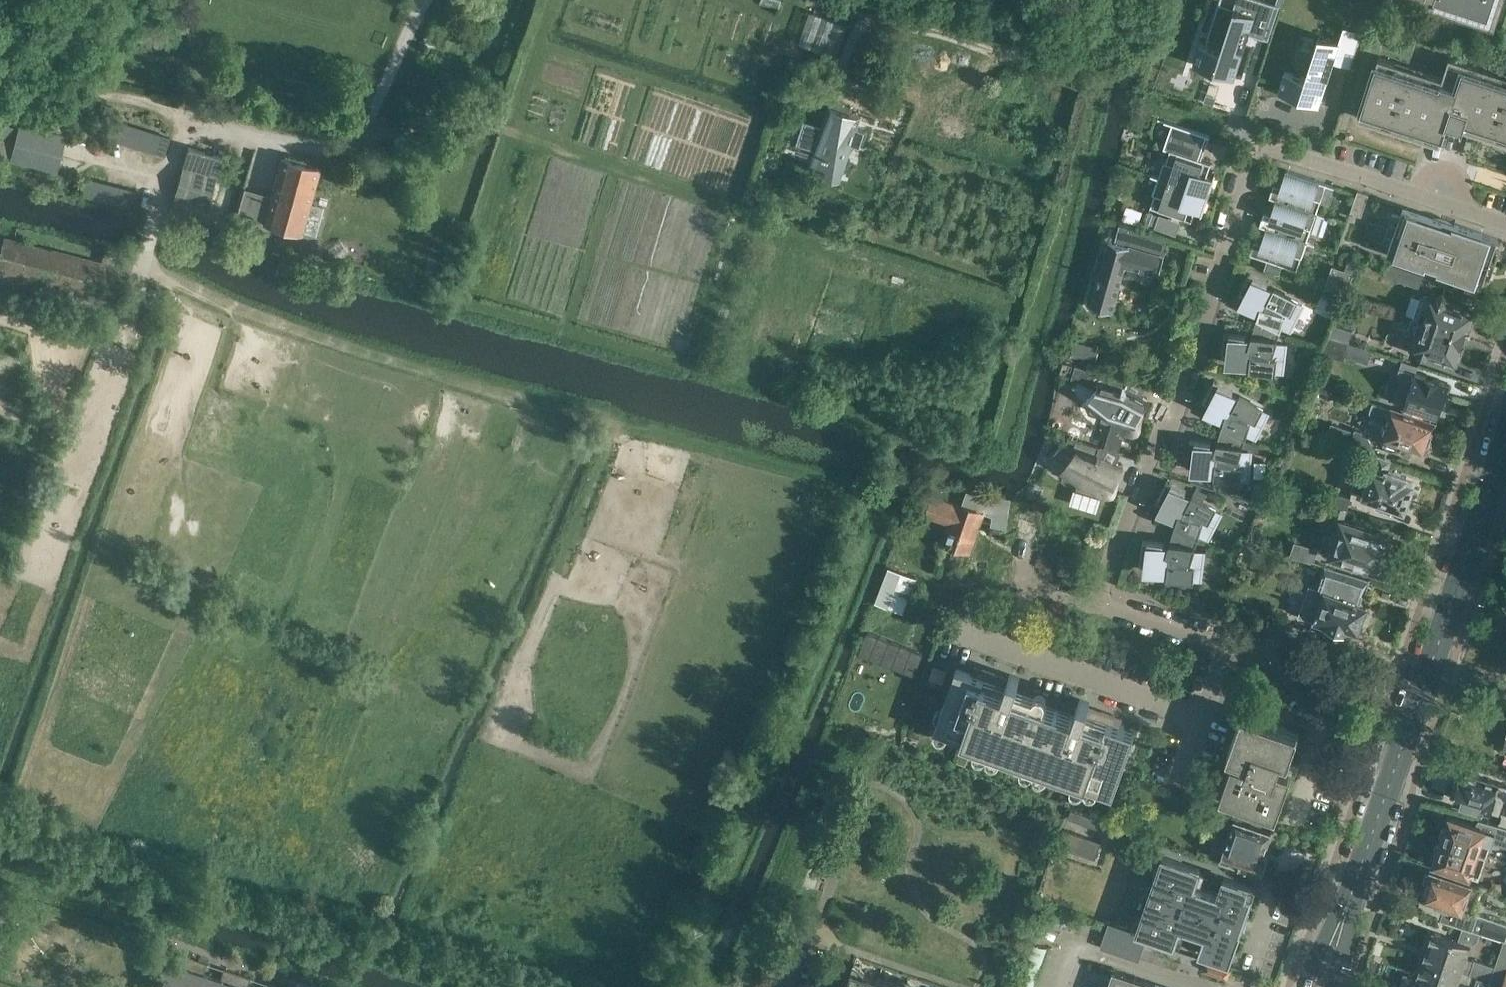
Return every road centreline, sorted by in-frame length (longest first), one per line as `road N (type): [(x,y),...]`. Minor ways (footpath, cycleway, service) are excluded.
road 1 (track): [(614,427),(245,312),(154,272),(148,257),(158,202),(191,120),(337,153),(501,116),(521,94),(548,0)]
road 2 (residential): [(1097,605),(1197,358),(1255,150),(1262,146),(1505,224)]
road 3 (track): [(518,670),(614,427),(804,474)]
road 4 (primary): [(1400,752),(1505,440)]
road 5 (track): [(804,0),(876,24),(1020,51),(1060,0)]
road 6 (residential): [(1196,708),(1177,709),(946,630)]
road 7 (primary): [(1351,895),(1400,752)]
road 8 (residential): [(1225,647),(1097,605)]
road 9 (residential): [(1326,727),(1279,667),(1225,647)]

